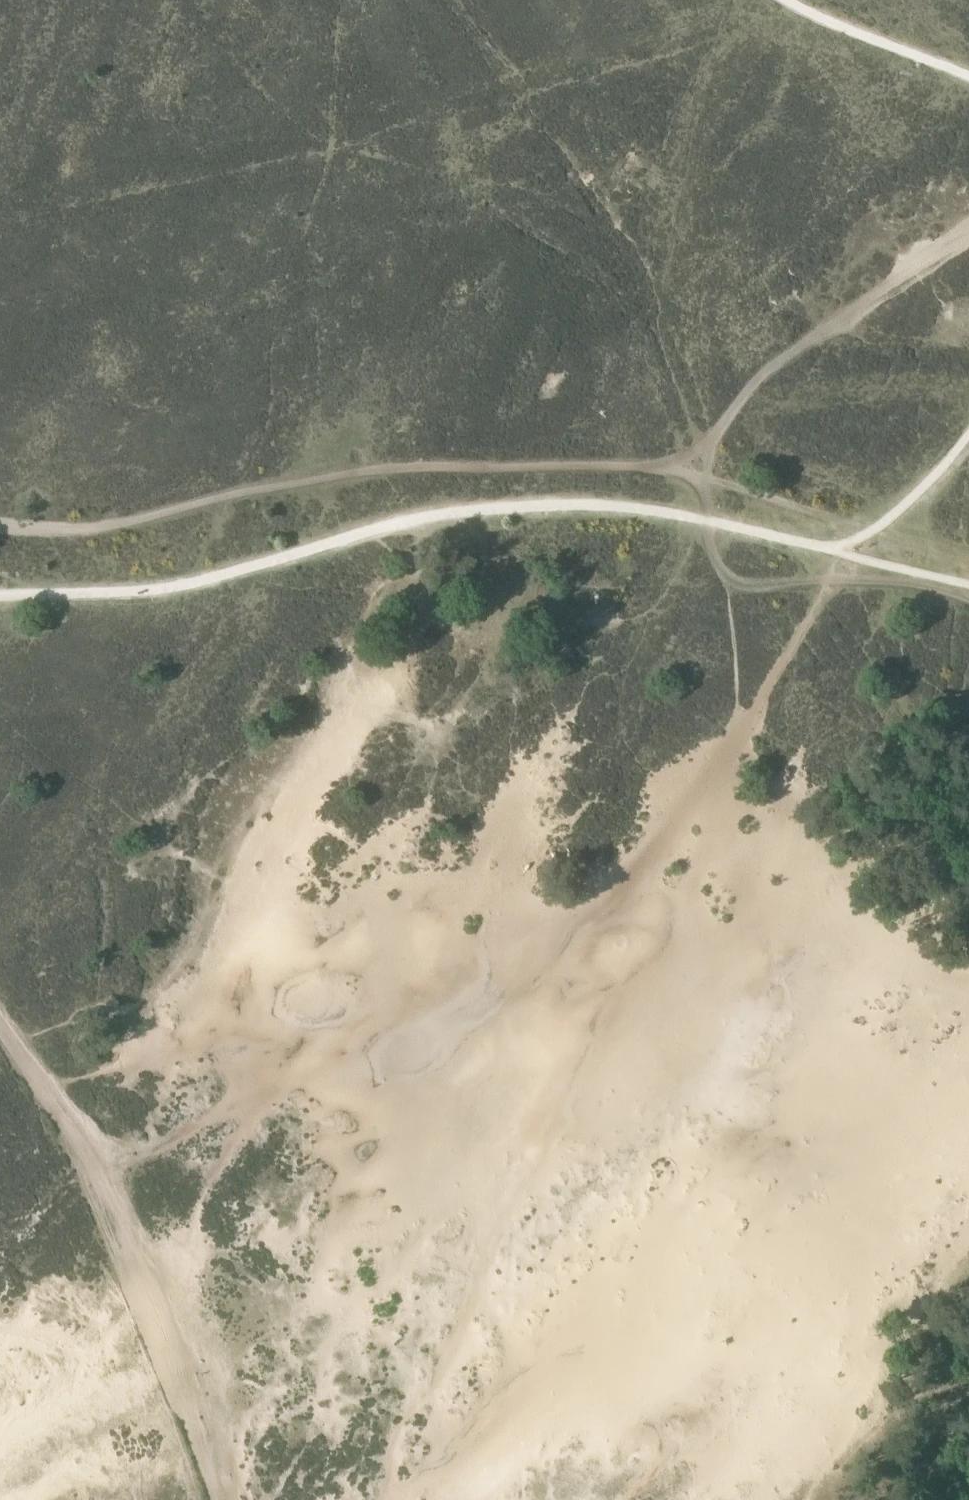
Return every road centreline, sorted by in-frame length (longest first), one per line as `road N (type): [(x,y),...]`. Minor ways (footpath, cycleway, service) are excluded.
road 1 (track): [(215,1499),(98,1180)]
road 2 (track): [(98,1180),(0,1025)]

